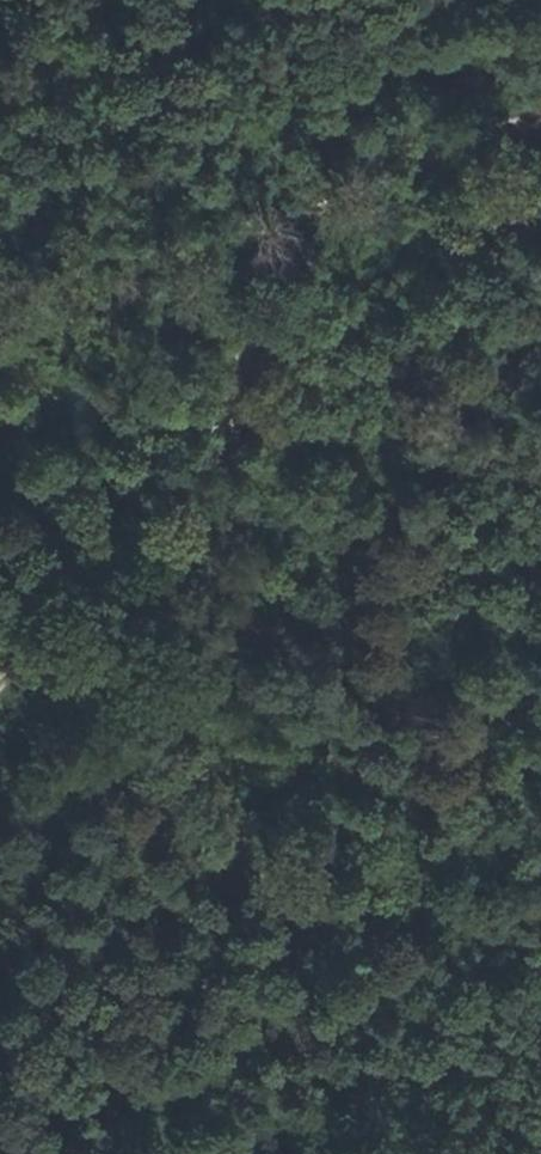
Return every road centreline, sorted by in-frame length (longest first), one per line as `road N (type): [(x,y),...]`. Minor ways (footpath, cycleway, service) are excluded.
road 1 (track): [(379,1153),(169,687),(157,581)]
road 2 (track): [(157,581),(304,368),(358,199)]
road 3 (track): [(358,199),(0,282)]
road 4 (track): [(0,714),(157,581)]
road 5 (track): [(540,127),(358,199)]

